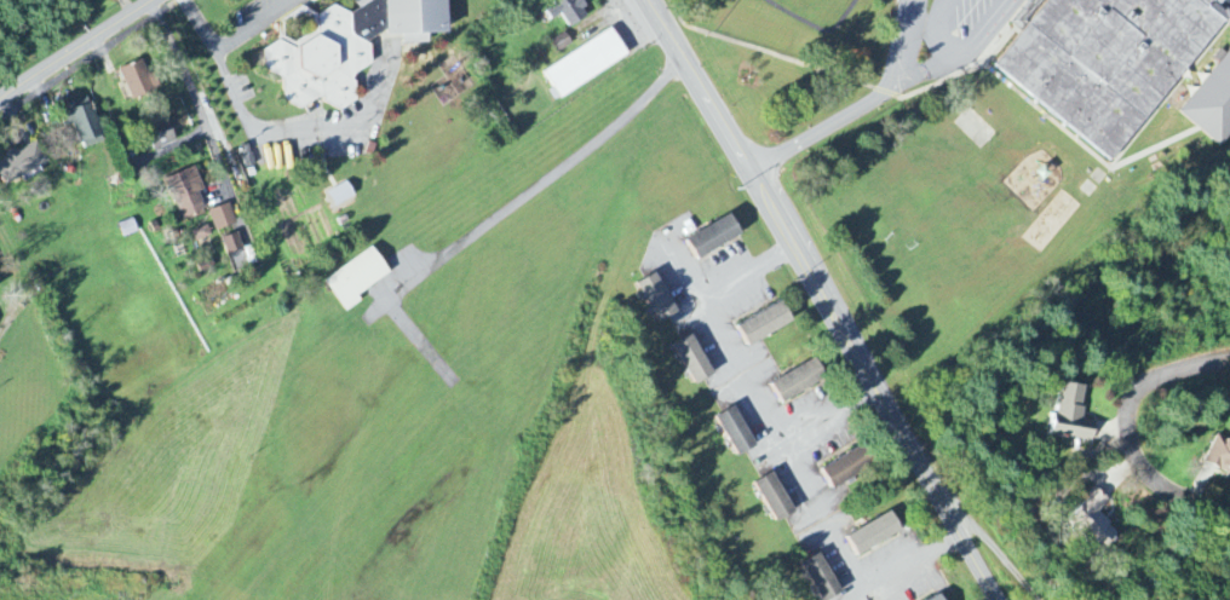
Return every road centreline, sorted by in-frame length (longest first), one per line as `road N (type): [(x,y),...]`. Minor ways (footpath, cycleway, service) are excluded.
road 1 (primary): [(1002,599),(648,0)]
road 2 (residential): [(1229,357),(1186,364),(1139,390),(1130,421),(1137,457),(1153,480),(1229,523)]
road 3 (residential): [(149,2),(182,62),(234,203)]
road 4 (residential): [(0,100),(153,0)]

